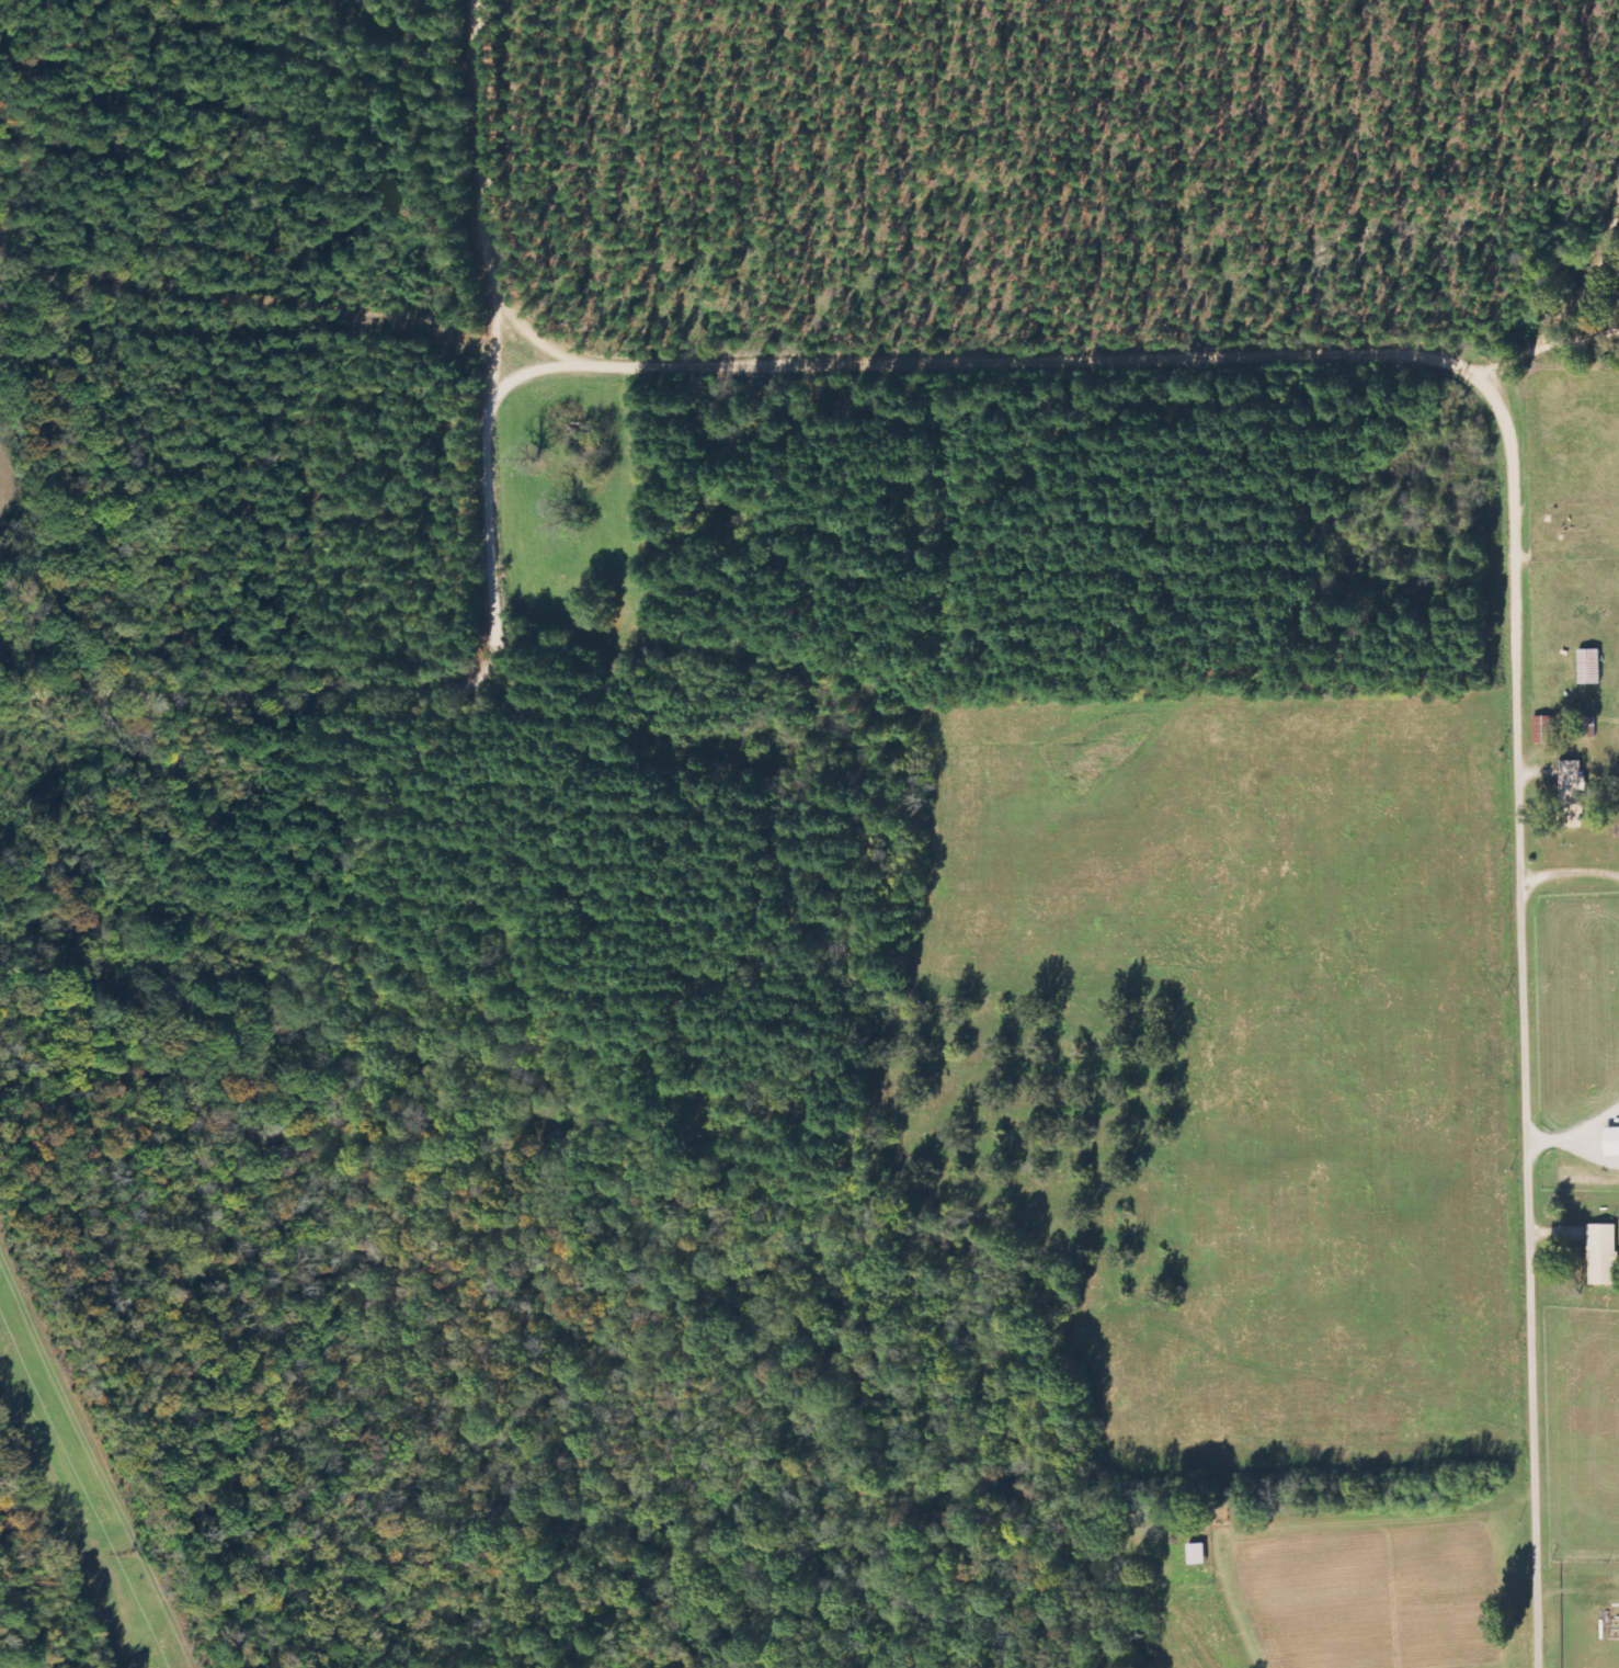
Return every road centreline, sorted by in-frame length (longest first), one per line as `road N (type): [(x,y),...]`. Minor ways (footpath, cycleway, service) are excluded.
road 1 (residential): [(1542,1667),(1519,473),(1508,417),(1492,390)]
road 2 (residential): [(0,701),(87,692),(444,696),(484,676),(509,634),(489,532),(502,321),(483,200),(479,0)]
road 3 (residential): [(1618,333),(1492,390),(1467,371),(1405,360),(730,373),(600,366),(500,345)]

